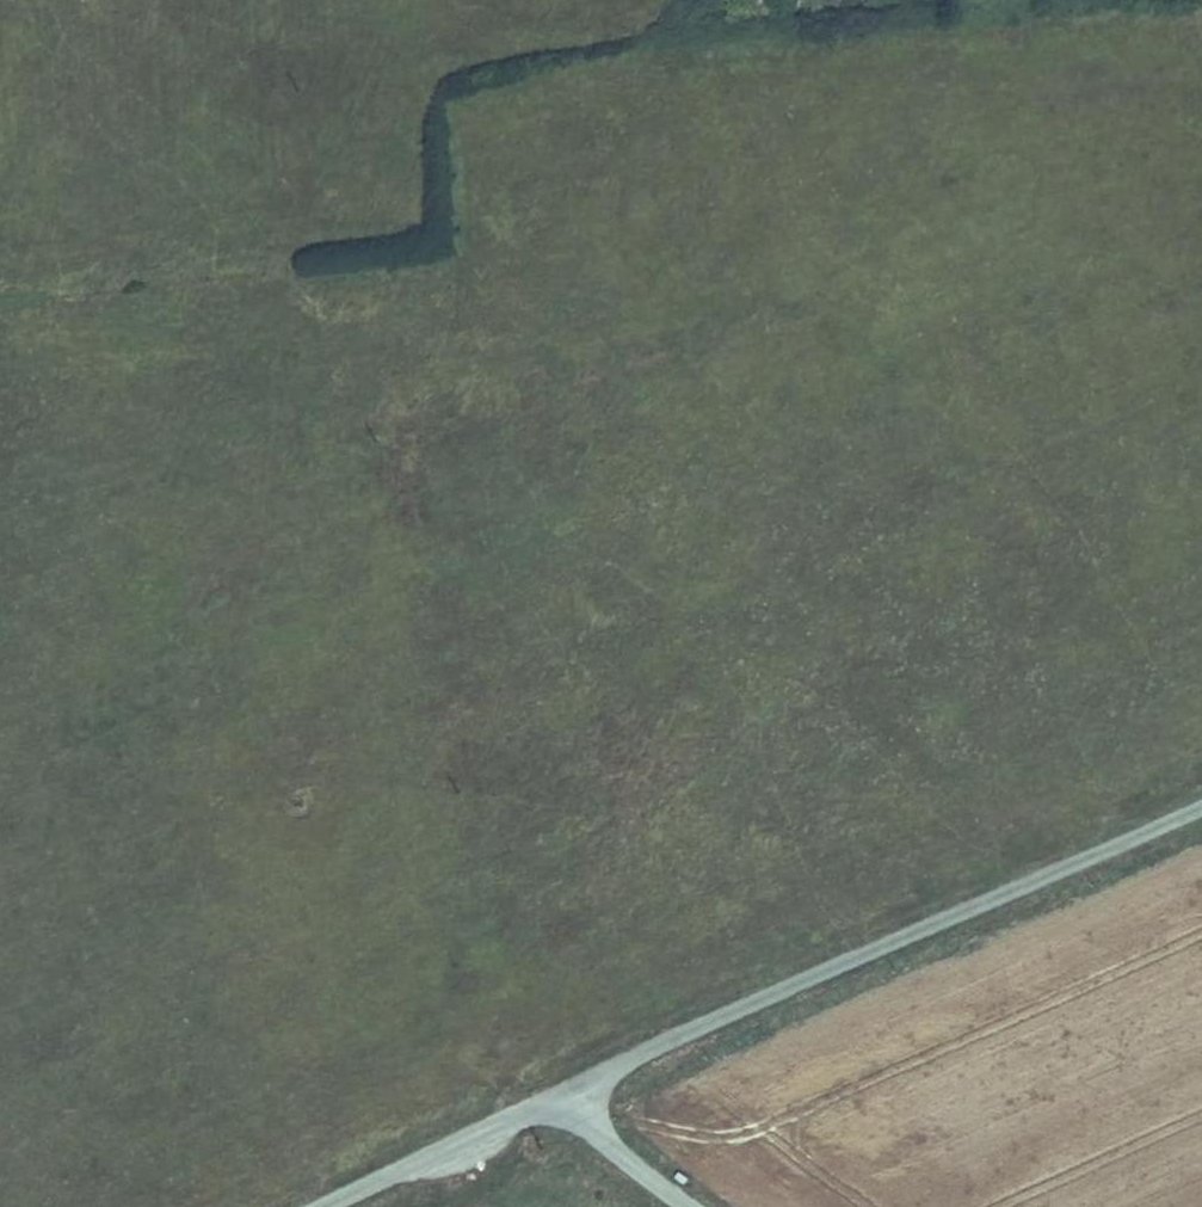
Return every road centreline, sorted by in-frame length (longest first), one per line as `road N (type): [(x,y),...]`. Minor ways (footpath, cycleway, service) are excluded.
road 1 (residential): [(568,1091),(1201,805)]
road 2 (residential): [(319,1206),(568,1091)]
road 3 (residential): [(568,1091),(601,1136),(691,1206)]

